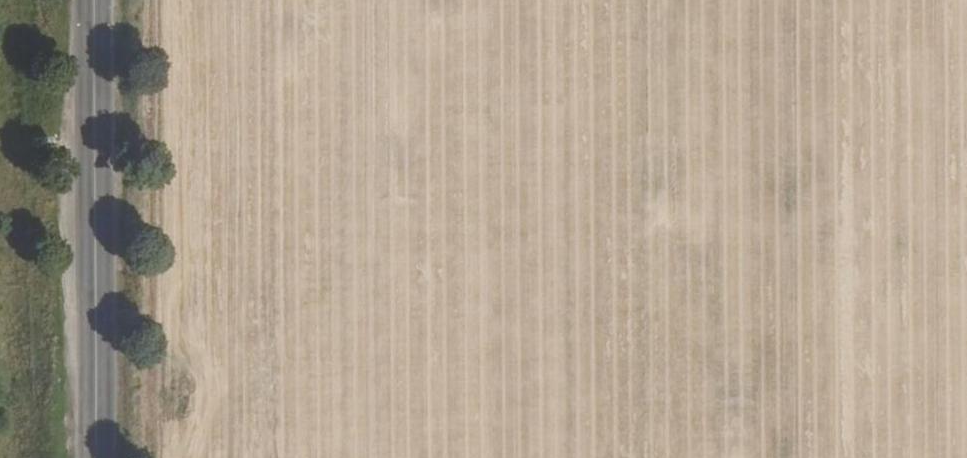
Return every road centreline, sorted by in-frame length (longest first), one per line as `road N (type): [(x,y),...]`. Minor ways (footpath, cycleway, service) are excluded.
road 1 (tertiary): [(94,457),(93,0)]

